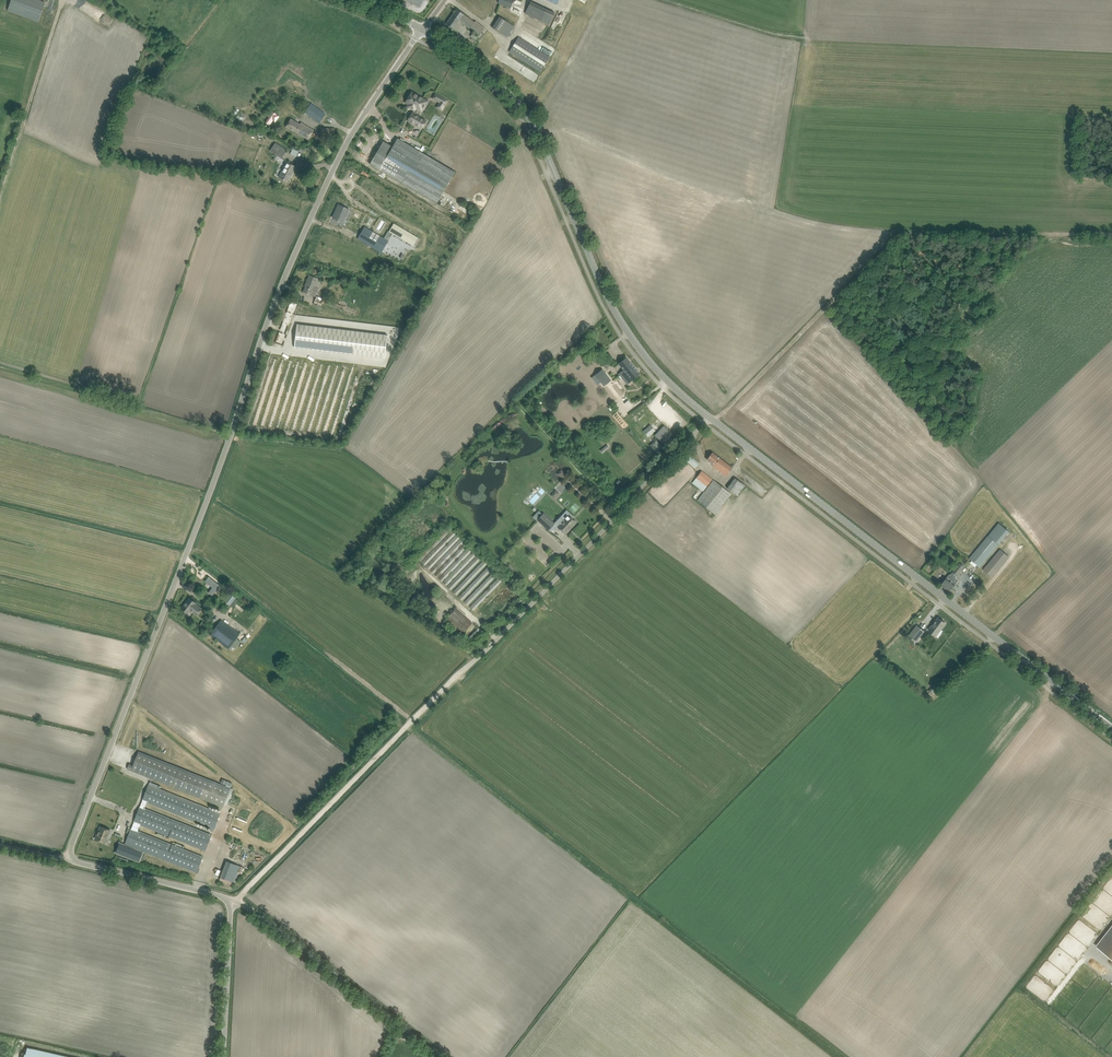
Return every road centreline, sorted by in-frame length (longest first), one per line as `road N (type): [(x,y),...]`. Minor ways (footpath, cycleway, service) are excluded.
road 1 (unclassified): [(68,860),(286,274),(351,134),(423,30)]
road 2 (tertiary): [(1111,730),(710,418)]
road 3 (tertiary): [(710,418),(664,378),(617,316),(527,114),(423,30)]
road 4 (track): [(1111,233),(902,232),(710,418)]
road 5 (unclassified): [(461,672),(710,418)]
road 6 (unclassified): [(433,1056),(230,901)]
road 7 (track): [(406,728),(230,901)]
road 8 (unclassified): [(230,901),(68,860)]
road 9 (unclassified): [(223,1056),(230,901)]

